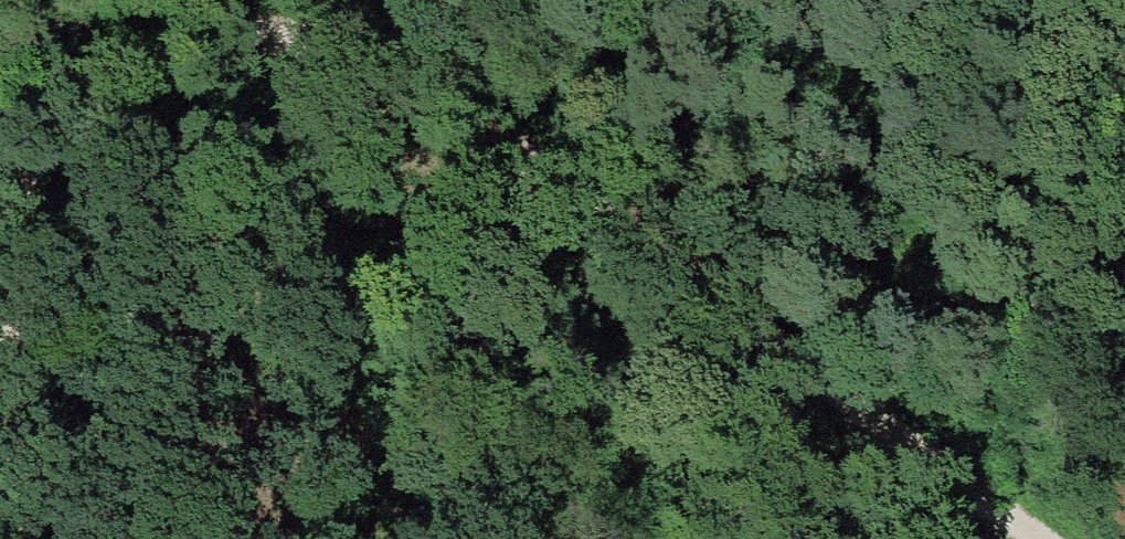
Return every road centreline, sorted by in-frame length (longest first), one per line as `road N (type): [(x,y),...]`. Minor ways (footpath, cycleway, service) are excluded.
road 1 (track): [(42,134),(88,76),(156,38),(220,28),(314,54),(438,107),(1018,538)]
road 2 (track): [(989,518),(1087,140),(1124,68)]
road 3 (track): [(0,537),(8,310),(42,134)]

